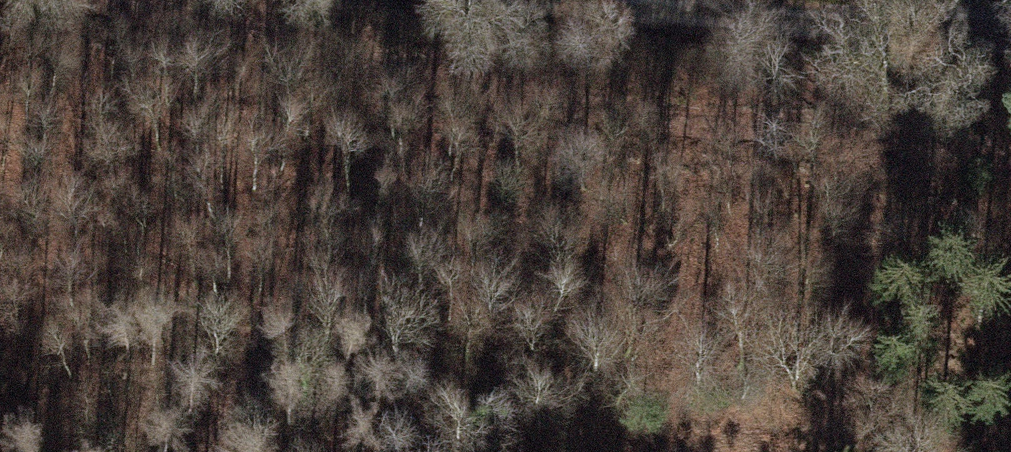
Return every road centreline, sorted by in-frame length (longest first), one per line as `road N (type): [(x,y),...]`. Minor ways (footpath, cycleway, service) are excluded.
road 1 (track): [(121,0),(595,109),(878,129)]
road 2 (track): [(568,0),(1010,40)]
road 3 (track): [(1010,161),(878,129),(717,13)]

